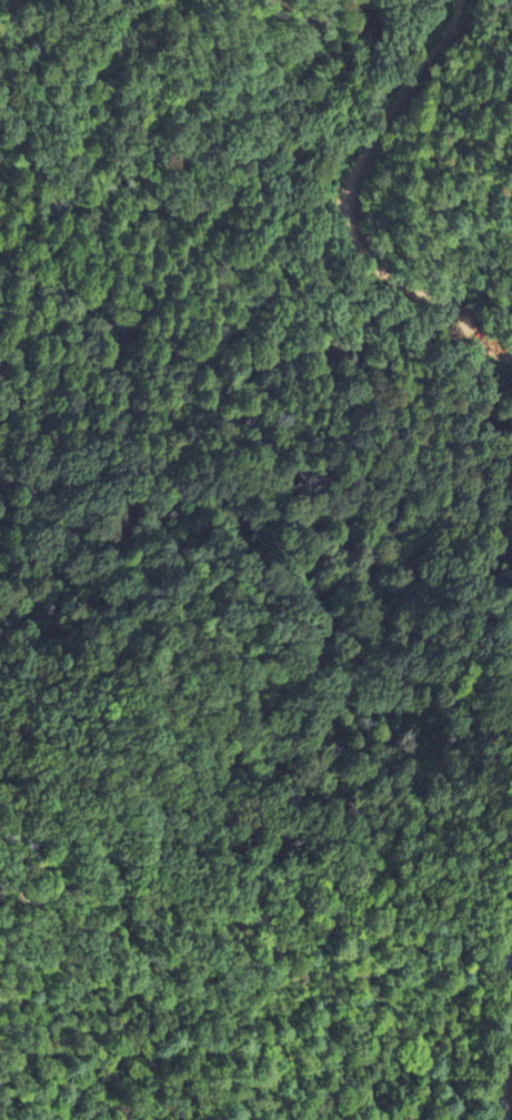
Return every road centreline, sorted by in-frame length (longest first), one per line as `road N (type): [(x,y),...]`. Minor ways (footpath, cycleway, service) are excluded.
road 1 (residential): [(511,939),(503,1119)]

